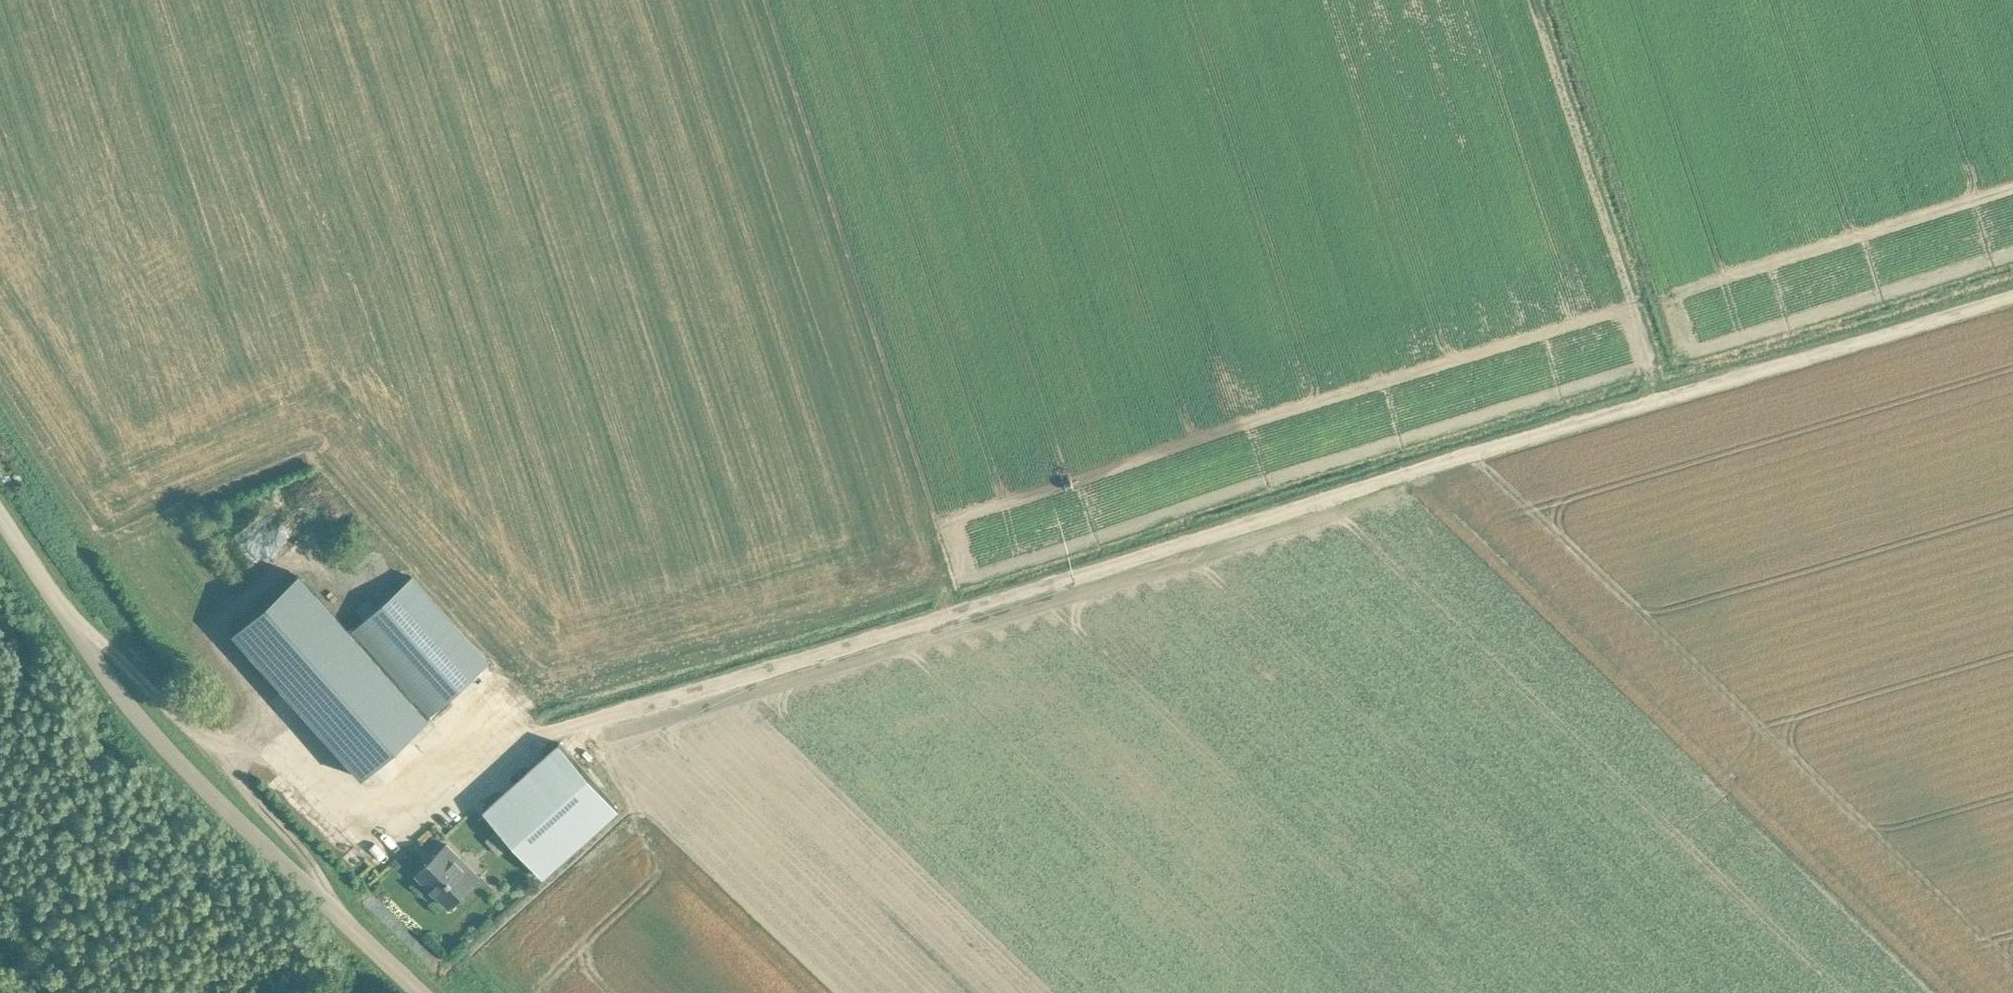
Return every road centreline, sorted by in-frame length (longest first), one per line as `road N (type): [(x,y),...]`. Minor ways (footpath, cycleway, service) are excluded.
road 1 (track): [(209,743),(305,743),(390,822),(524,733),(2012,298)]
road 2 (unclassified): [(418,992),(218,804),(127,703),(0,513)]

